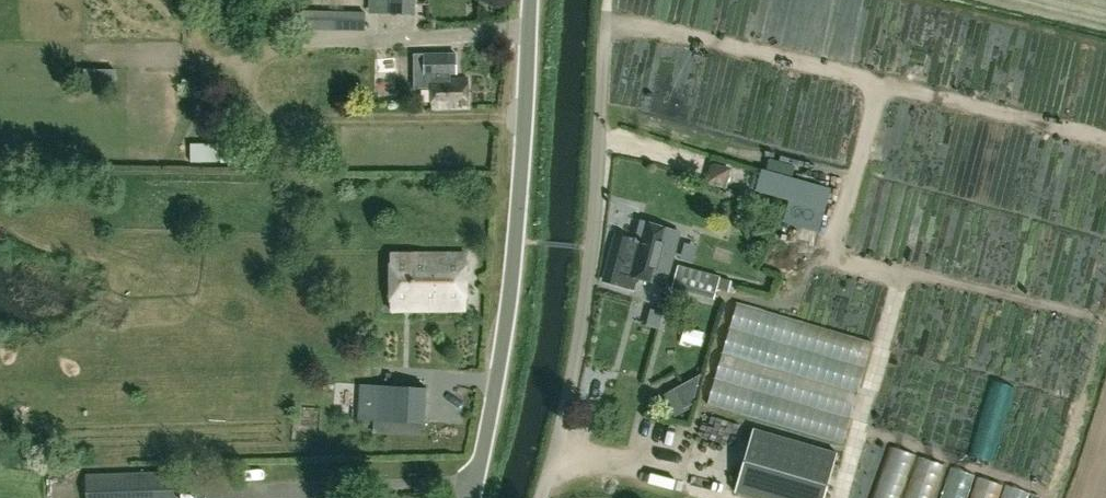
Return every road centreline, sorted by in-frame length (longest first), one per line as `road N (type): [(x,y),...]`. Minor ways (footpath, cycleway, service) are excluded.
road 1 (unclassified): [(470,497),(514,243),(530,0)]
road 2 (unclassified): [(543,497),(563,442),(593,252),(606,12)]

